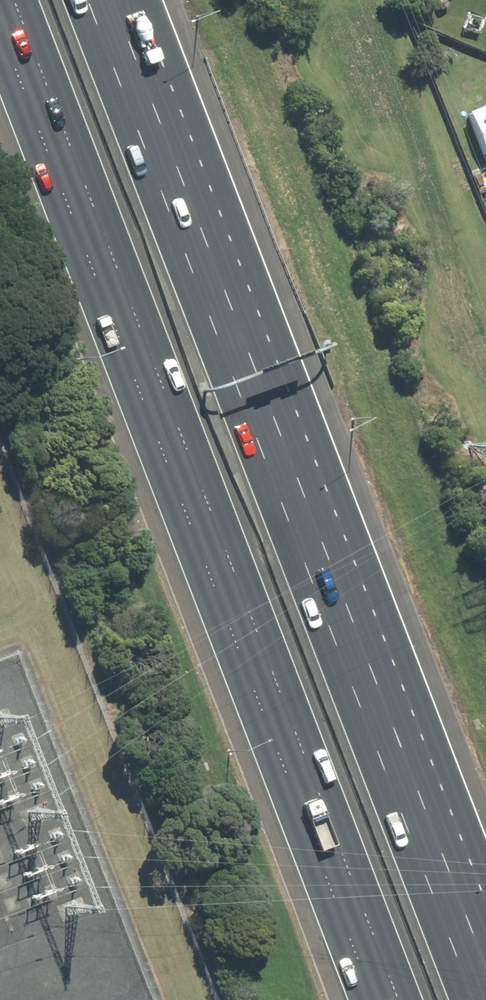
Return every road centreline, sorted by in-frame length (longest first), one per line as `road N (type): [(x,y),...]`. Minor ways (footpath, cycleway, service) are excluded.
road 1 (motorway): [(397,999),(11,0)]
road 2 (motorway): [(86,0),(448,935)]

